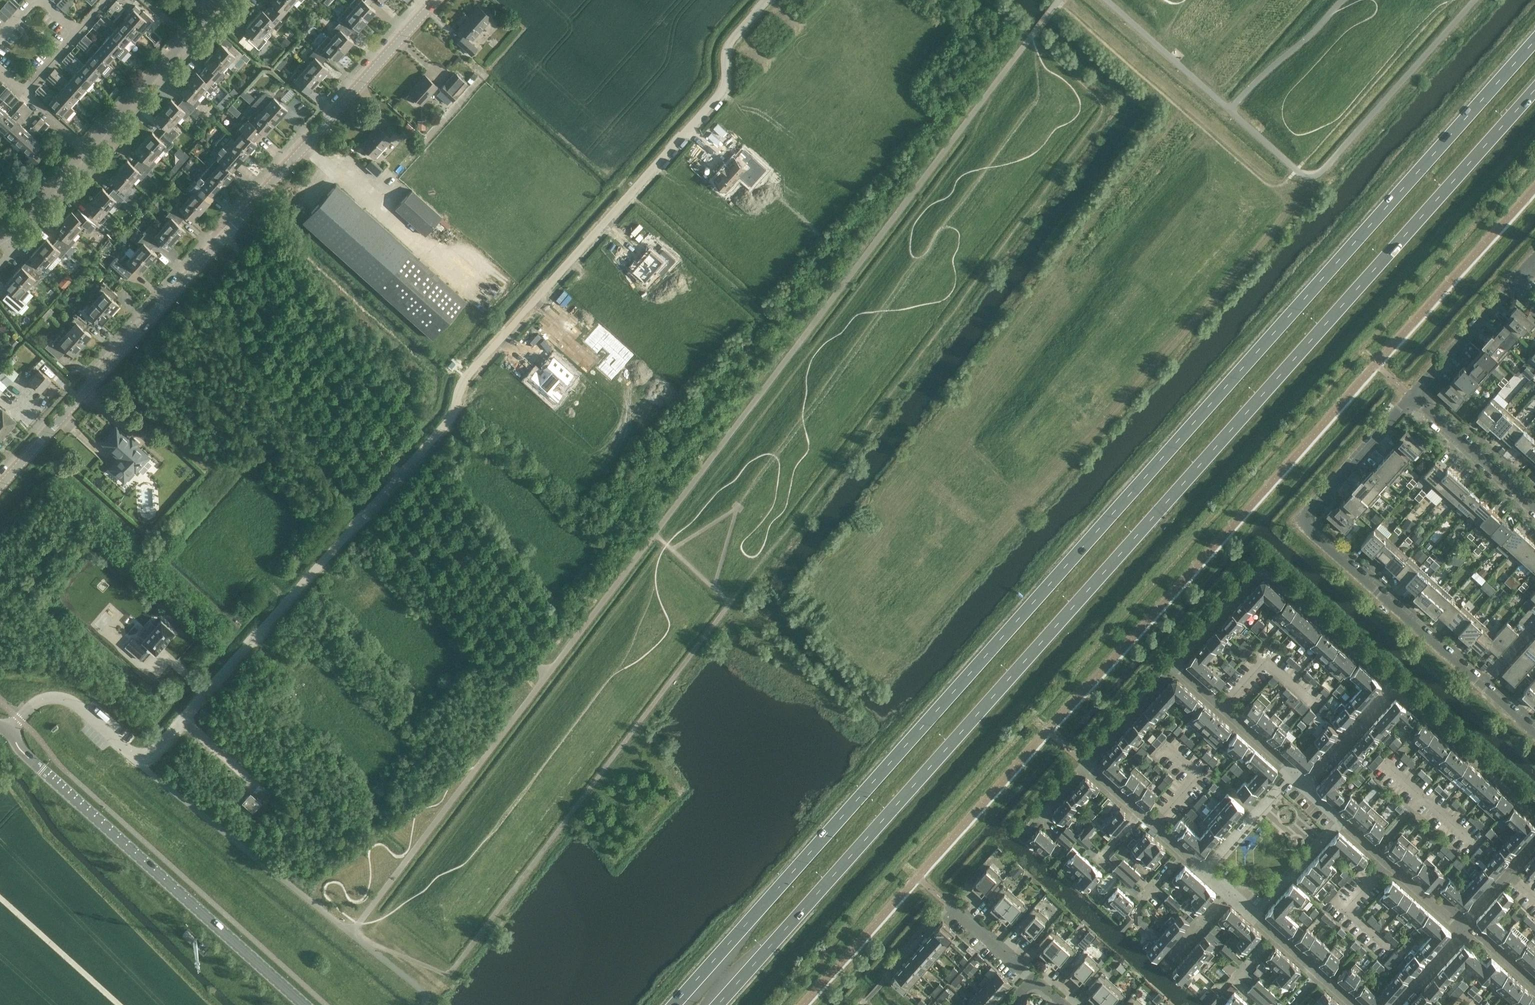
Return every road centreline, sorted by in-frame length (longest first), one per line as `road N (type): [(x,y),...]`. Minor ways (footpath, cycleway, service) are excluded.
road 1 (trunk): [(1534,41),(675,1004)]
road 2 (trunk): [(721,1004),(1534,91)]
road 3 (unclassified): [(138,756),(160,748),(186,722),(452,422),(462,387),(724,94),(729,46),(771,0)]
road 4 (tertiary): [(0,487),(436,0)]
road 5 (residential): [(1534,733),(1304,520),(1411,395)]
road 6 (tertiary): [(304,1004),(8,732)]
road 7 (residential): [(1463,925),(1305,782)]
road 8 (residential): [(86,148),(219,0)]
road 9 (residential): [(1305,782),(1177,666)]
road 10 (residential): [(1534,507),(1411,395)]
road 11 (unclassified): [(138,756),(64,698),(40,702),(8,732)]
road 12 (residential): [(1411,395),(1513,281)]
road 13 (residential): [(1086,765),(1177,666)]
road 14 (residential): [(1177,666),(1263,572)]
road 15 (residential): [(1305,782),(1392,689)]
road 16 (residential): [(0,237),(86,148)]

